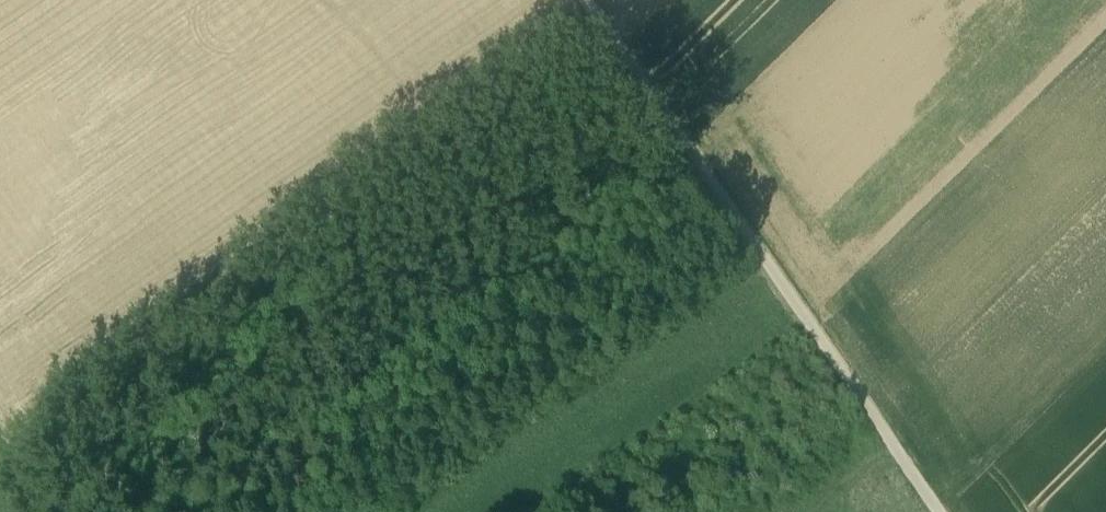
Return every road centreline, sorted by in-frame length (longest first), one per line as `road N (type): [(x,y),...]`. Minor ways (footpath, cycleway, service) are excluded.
road 1 (track): [(589,0),(940,511)]

